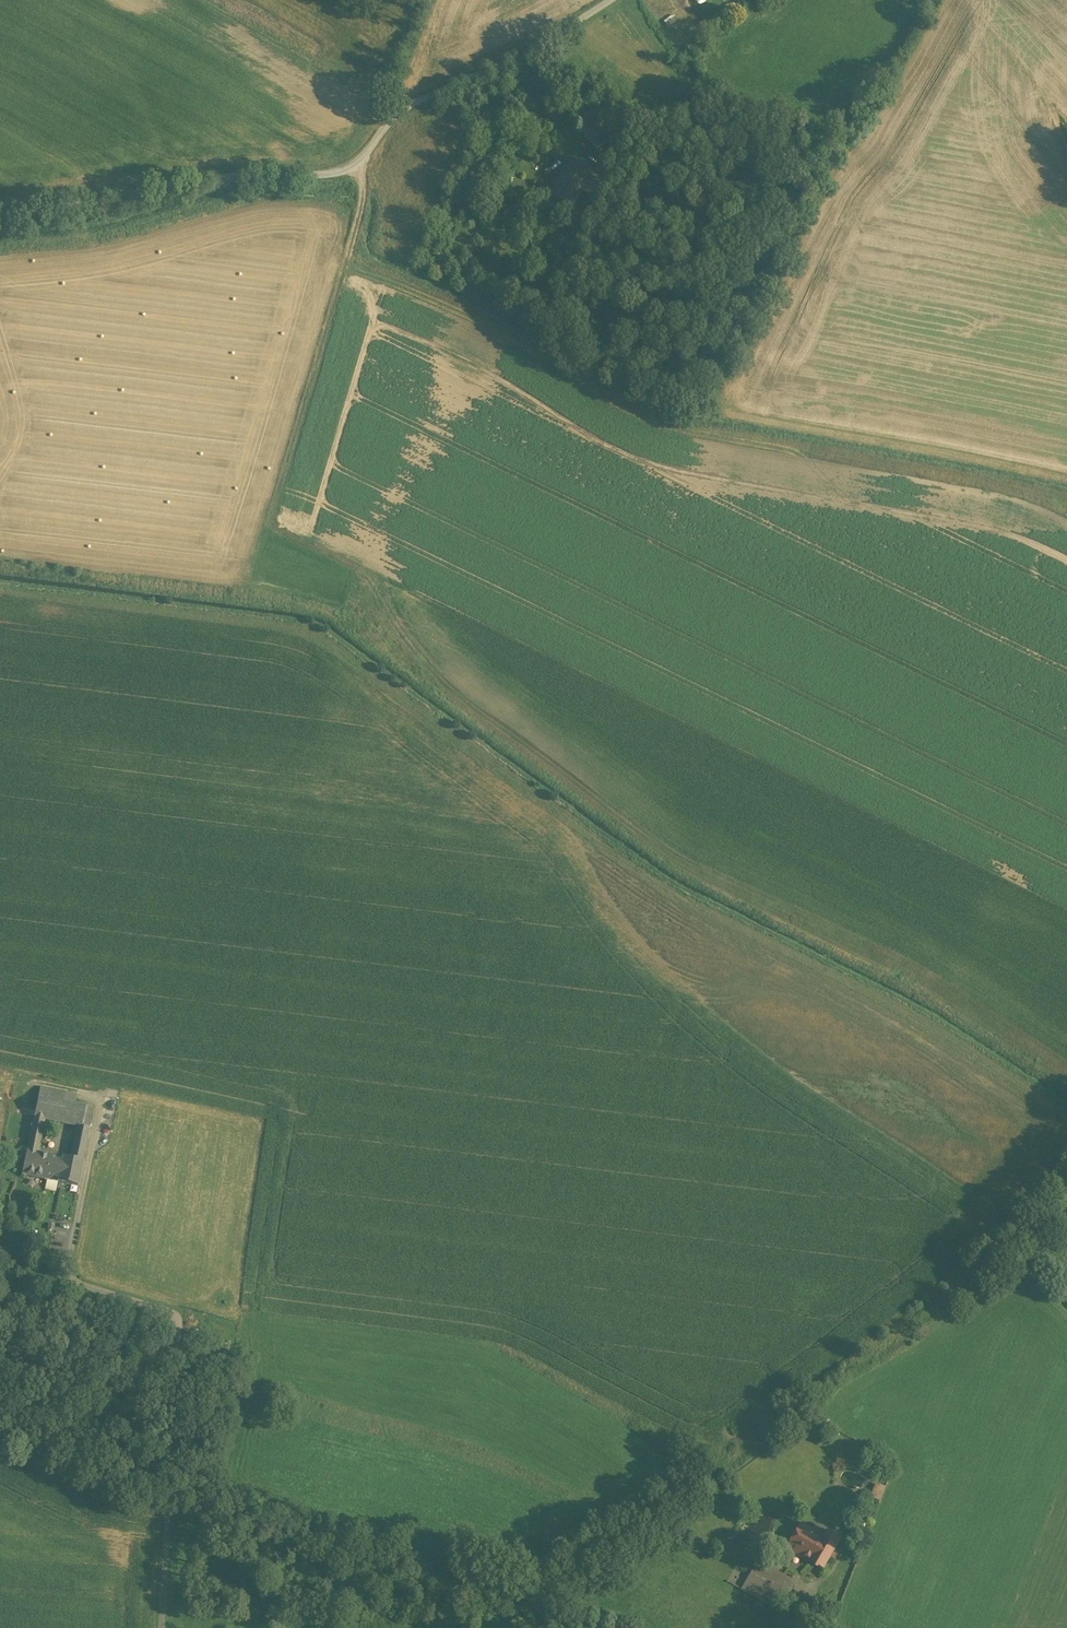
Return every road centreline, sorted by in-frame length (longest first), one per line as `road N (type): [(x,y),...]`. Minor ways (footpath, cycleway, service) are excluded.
road 1 (residential): [(612,0),(527,53),(411,105),(344,169),(194,179),(105,201),(0,212)]

